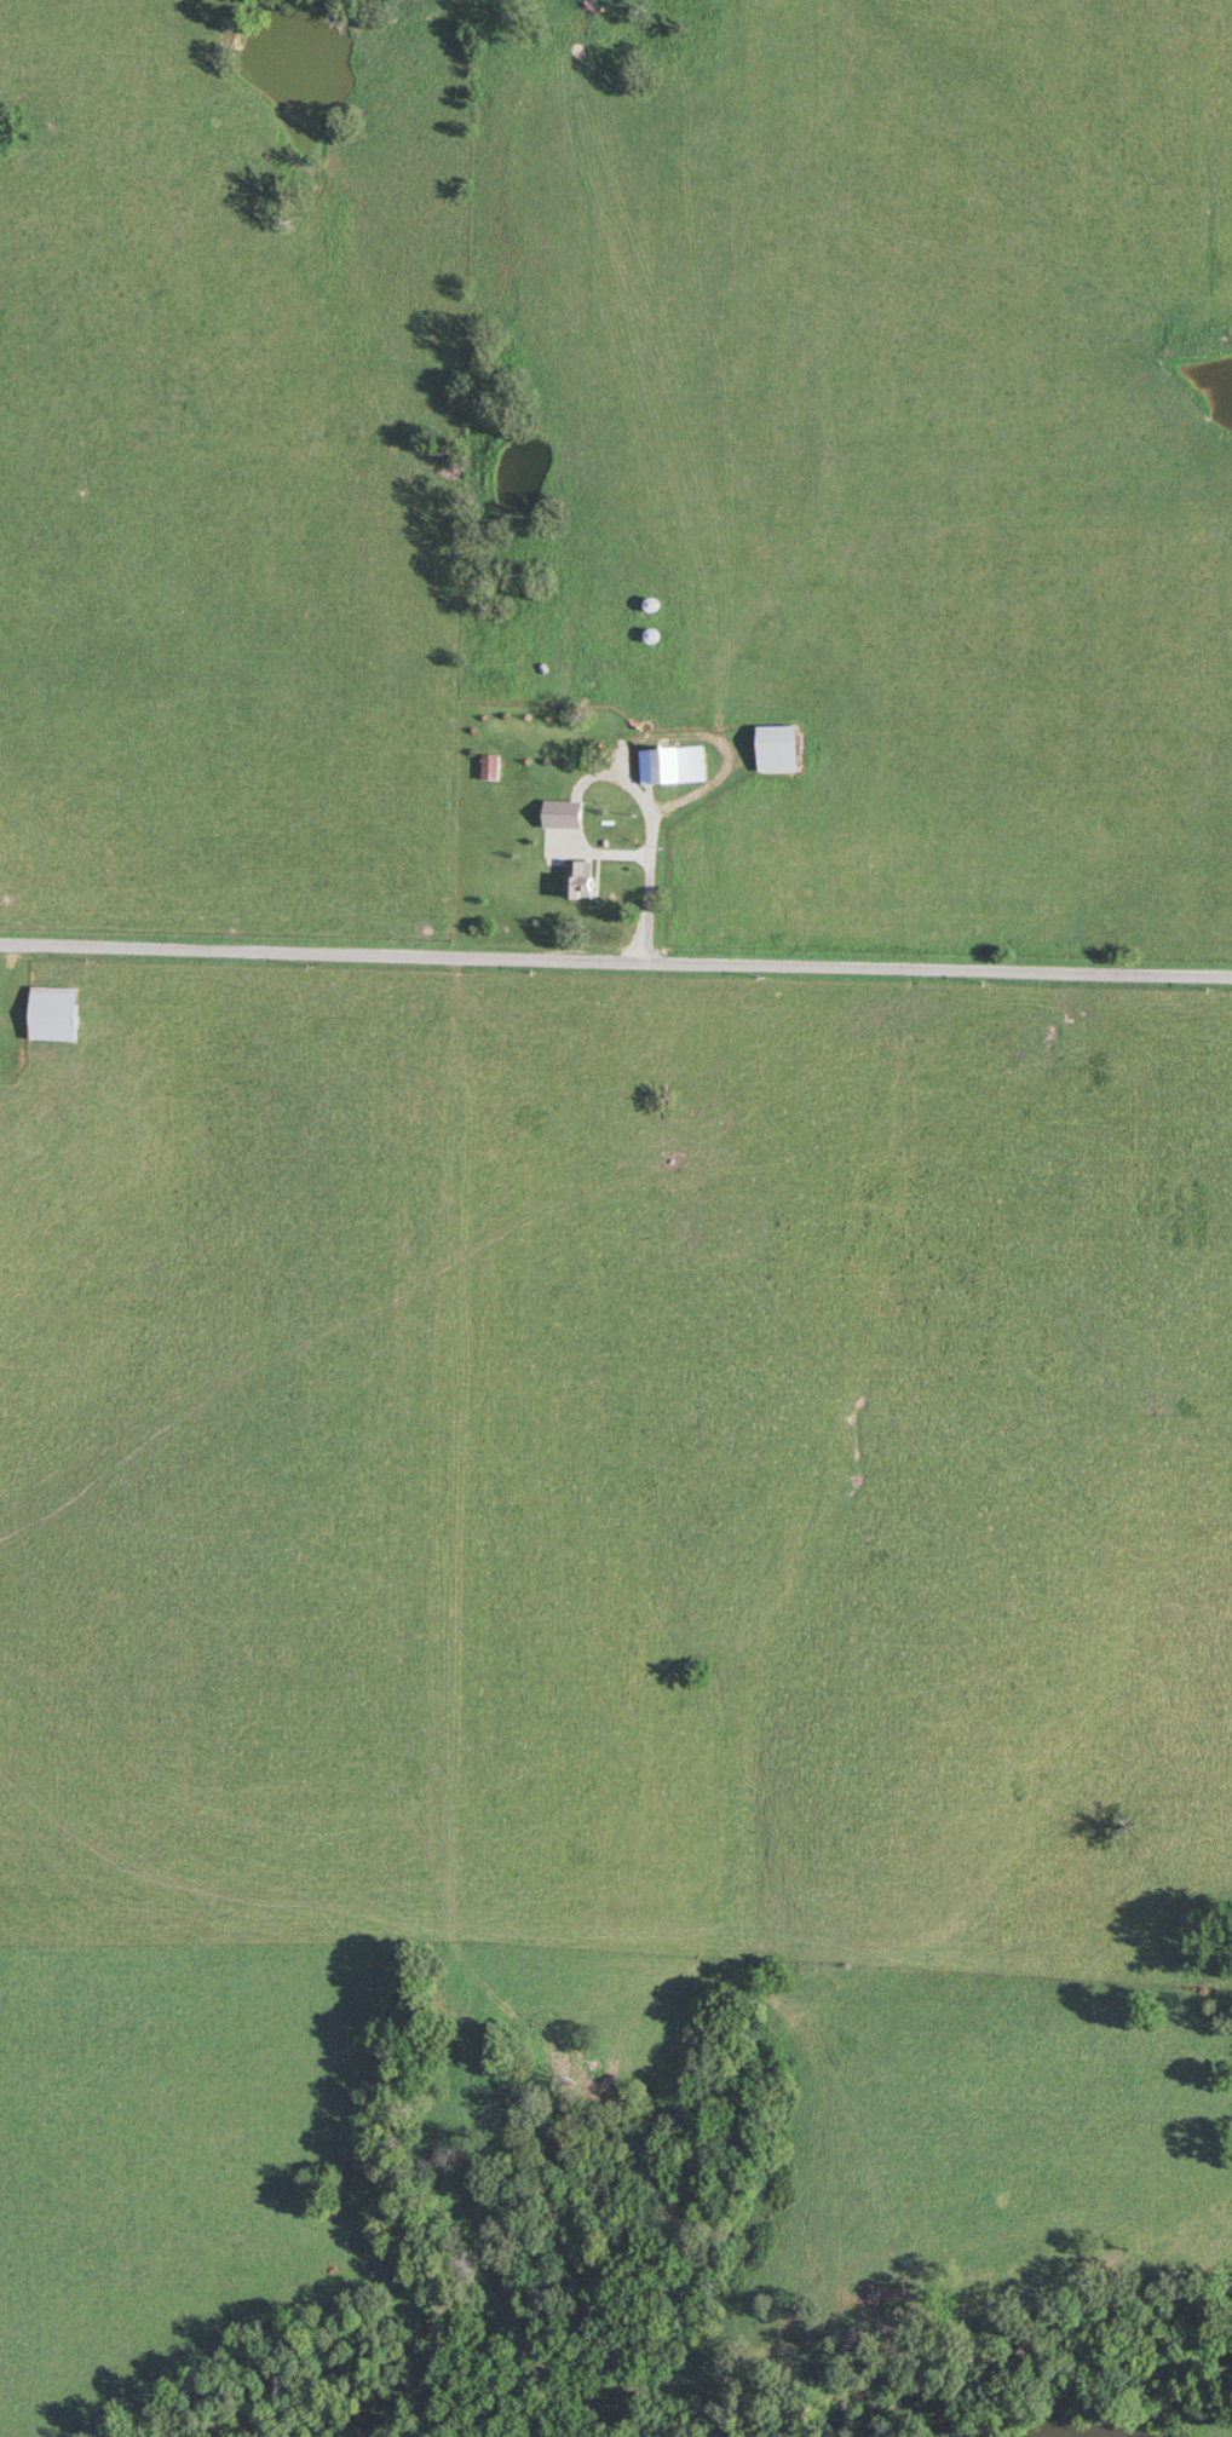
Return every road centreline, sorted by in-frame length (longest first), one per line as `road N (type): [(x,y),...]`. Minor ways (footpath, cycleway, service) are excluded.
road 1 (residential): [(1231,978),(0,943)]

